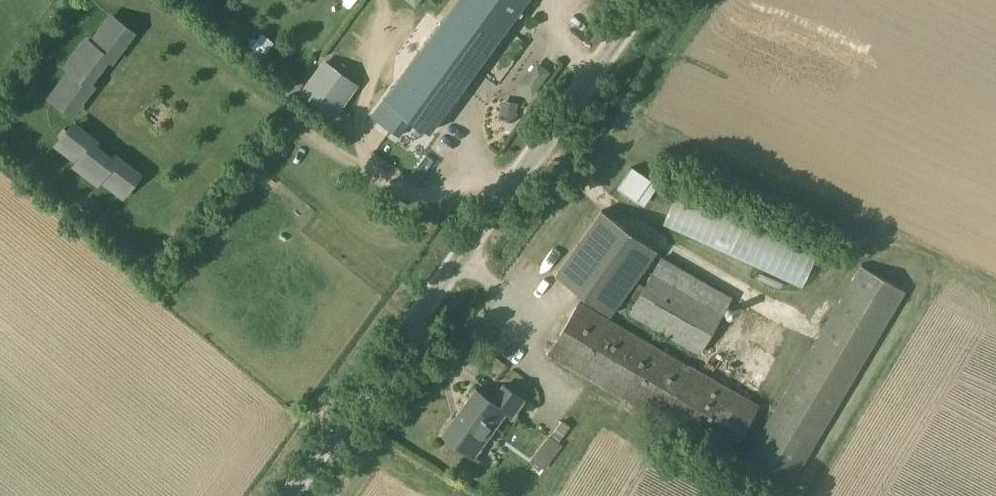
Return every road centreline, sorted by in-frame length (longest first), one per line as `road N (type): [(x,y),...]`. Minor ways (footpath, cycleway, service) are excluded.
road 1 (unclassified): [(286,495),(645,0)]

